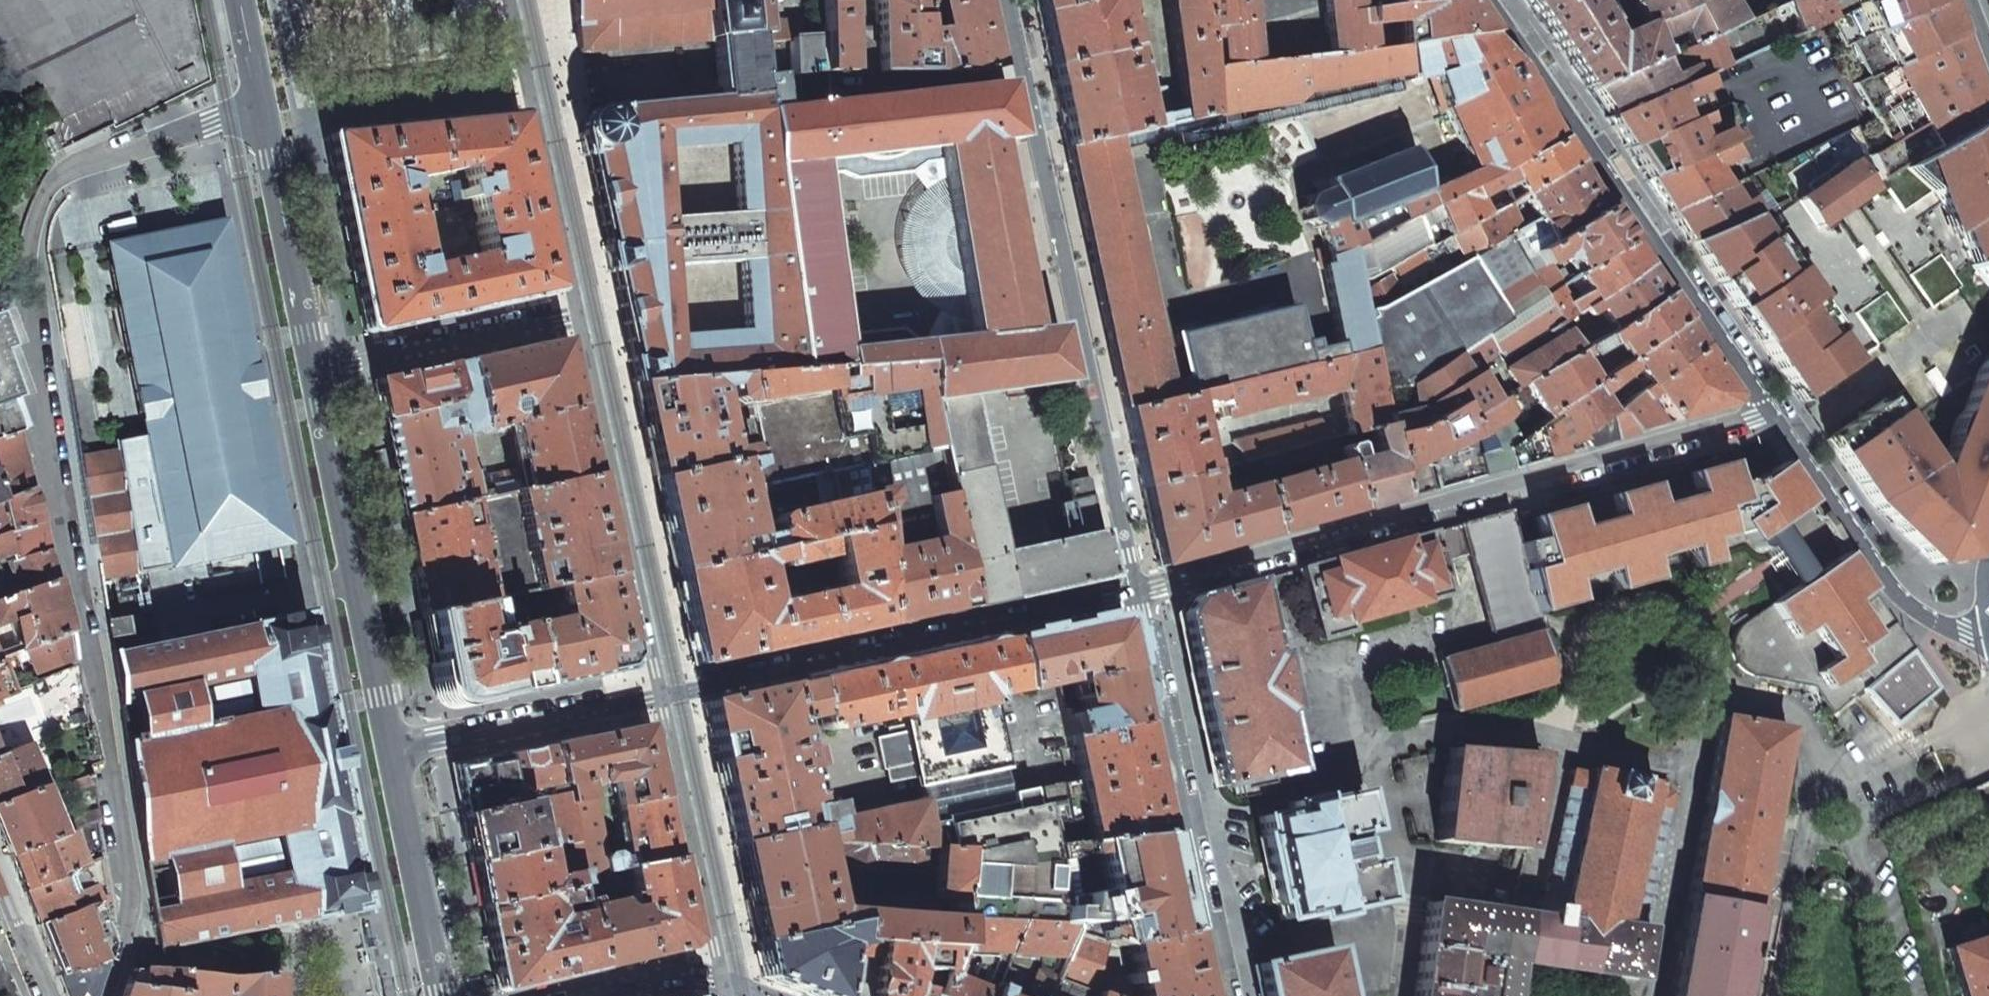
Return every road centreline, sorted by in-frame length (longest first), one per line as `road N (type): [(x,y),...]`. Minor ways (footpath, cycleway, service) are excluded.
road 1 (residential): [(25,311),(131,931),(106,995)]
road 2 (residential): [(1143,590),(1778,415)]
road 3 (residential): [(1143,590),(1011,0)]
road 4 (residential): [(658,689),(1143,590)]
road 5 (residential): [(1228,995),(1143,590)]
road 6 (residential): [(578,316),(658,689)]
road 7 (residential): [(25,311),(30,245),(42,199),(62,175),(265,114)]
road 8 (residential): [(658,689),(724,982)]
road 9 (residential): [(388,752),(658,689)]
road 10 (residential): [(314,374),(578,316)]
road 11 (residential): [(314,374),(265,114)]
road 12 (residential): [(441,995),(388,752)]
road 13 (residential): [(529,87),(578,316)]
road 14 (residential): [(354,580),(314,374)]
road 15 (residential): [(163,615),(354,580)]
road 16 (residential): [(388,752),(354,580)]
road 17 (residential): [(724,982),(669,980),(587,995)]
road 18 (residential): [(0,871),(50,995)]

